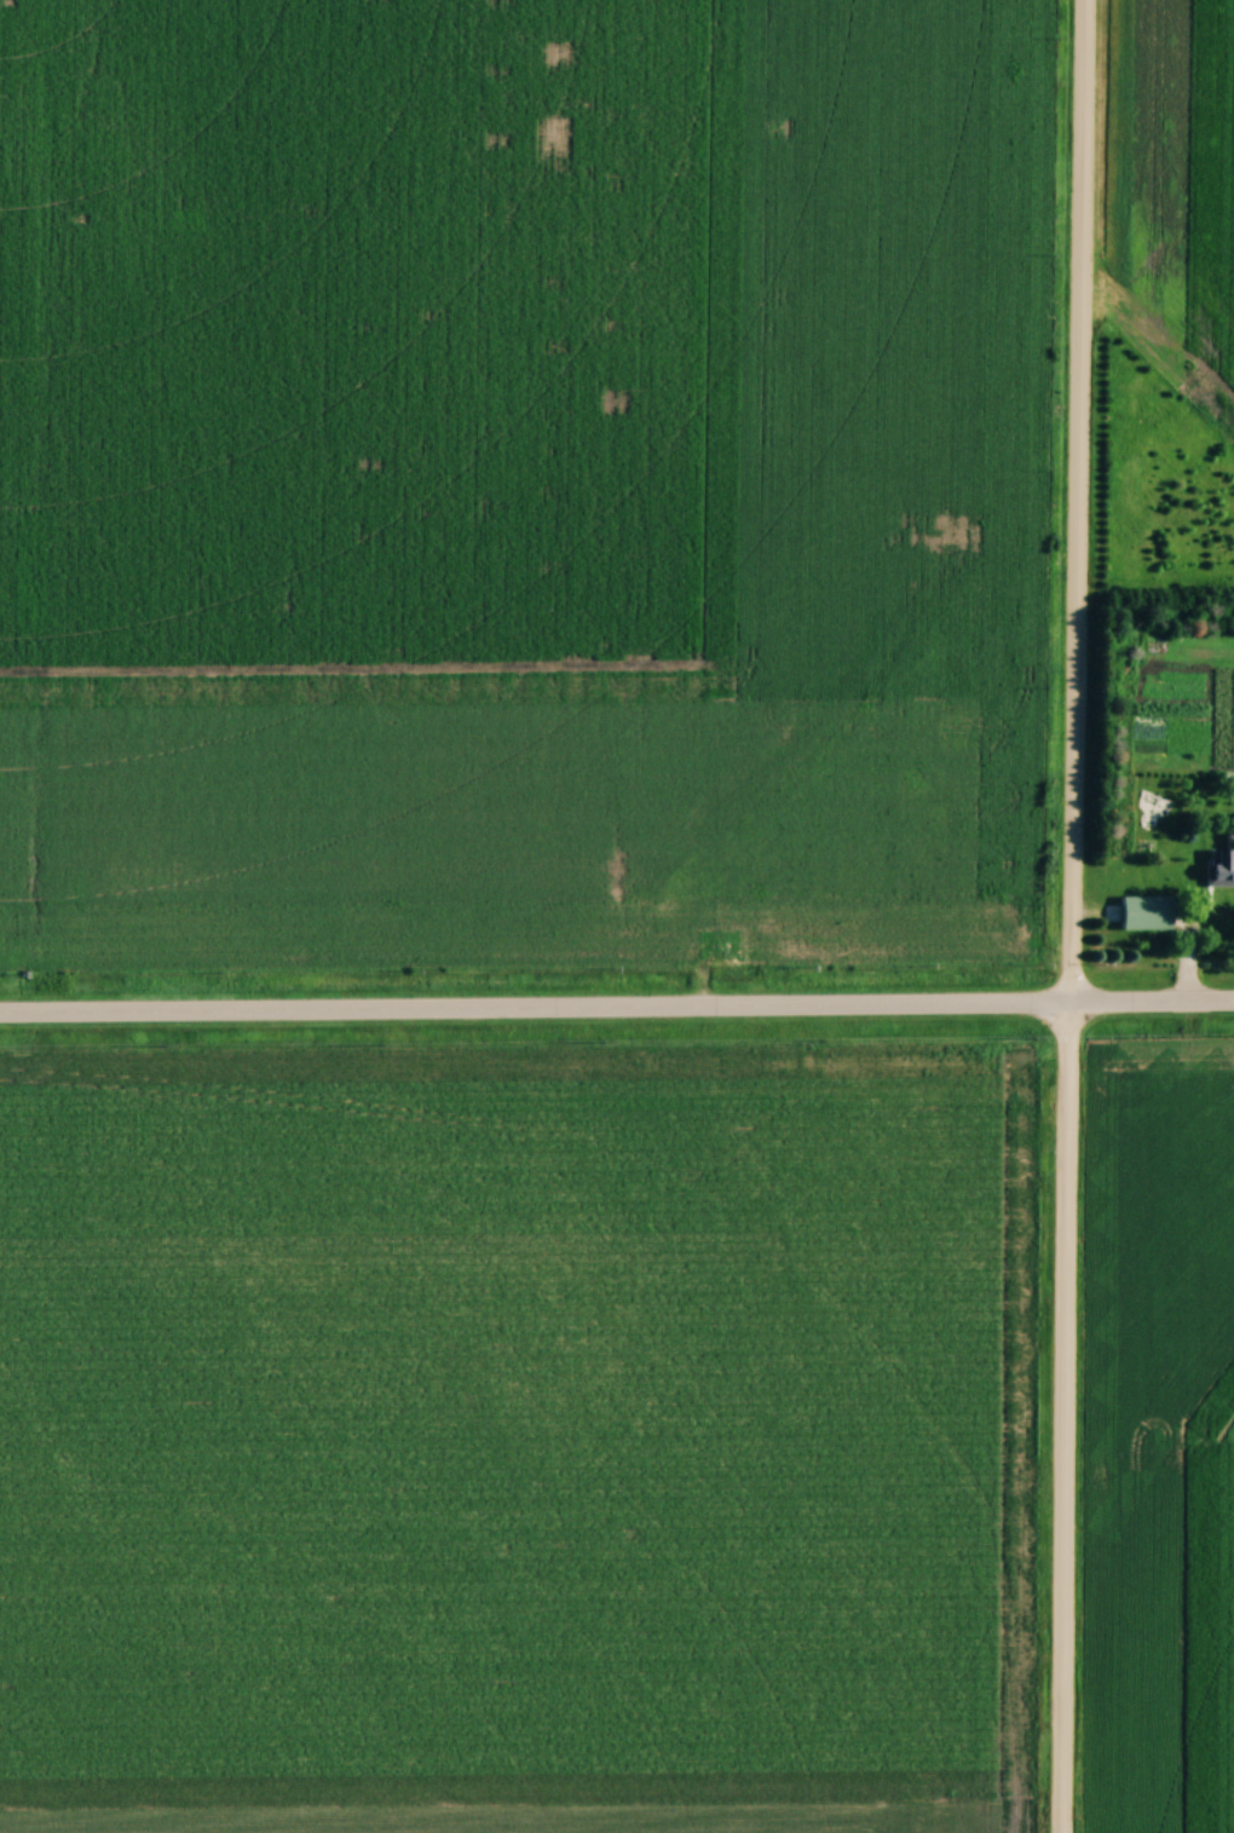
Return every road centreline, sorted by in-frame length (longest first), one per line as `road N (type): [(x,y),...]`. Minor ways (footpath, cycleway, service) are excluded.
road 1 (residential): [(1063,1832),(1085,0)]
road 2 (tertiary): [(1233,1000),(0,1013)]

